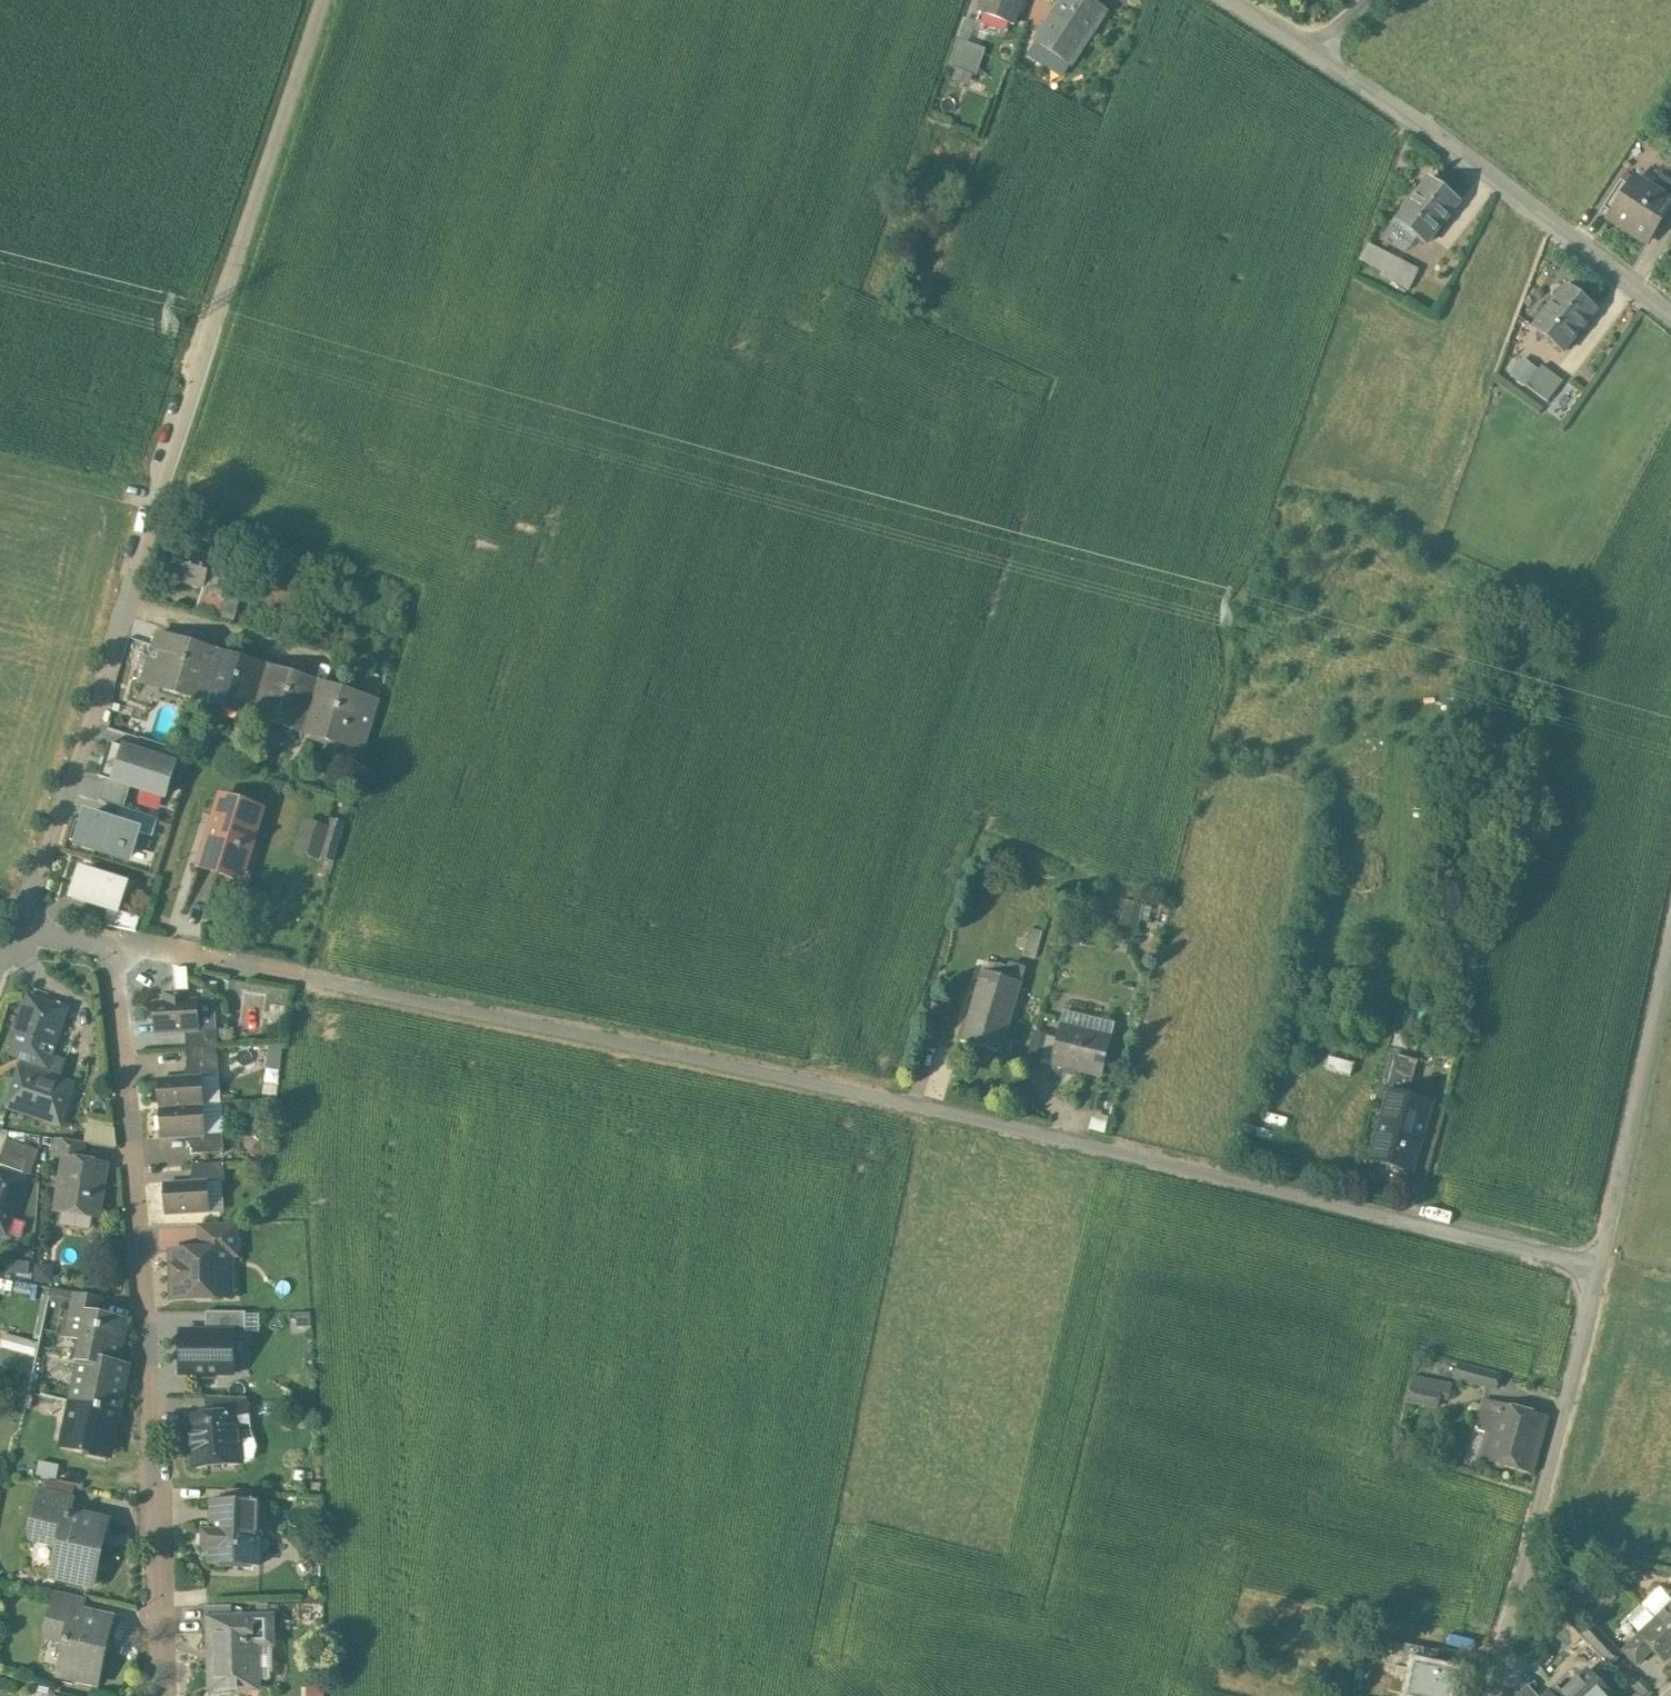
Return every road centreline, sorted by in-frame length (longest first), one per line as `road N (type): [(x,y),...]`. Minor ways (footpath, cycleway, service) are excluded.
road 1 (unclassified): [(118,941),(870,1094),(1595,1269)]
road 2 (residential): [(17,921),(285,117)]
road 3 (residential): [(159,1695),(163,1478),(118,941)]
road 4 (unclassified): [(1670,318),(1450,143),(1315,52)]
road 5 (unclassified): [(1493,1695),(1595,1269)]
road 6 (unclassified): [(1595,1269),(1670,938)]
road 7 (track): [(0,455),(163,496)]
road 8 (unclassified): [(285,117),(324,0)]

